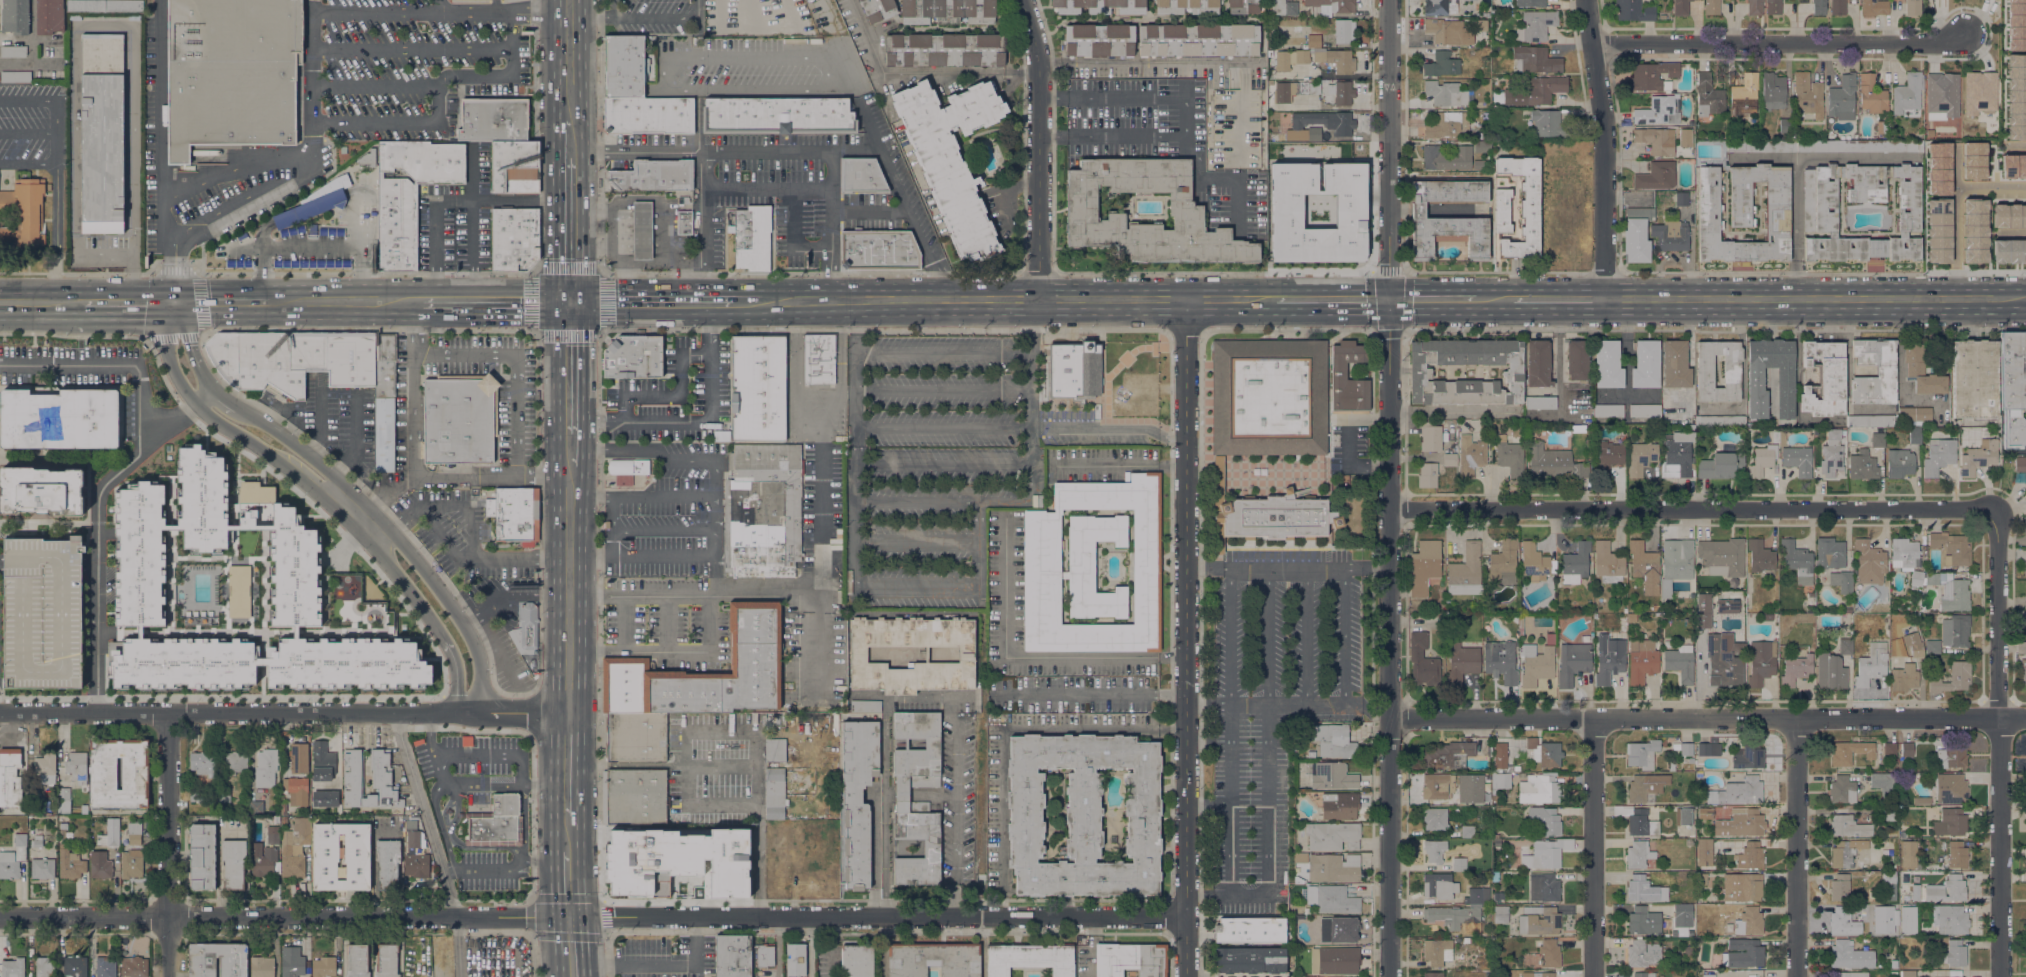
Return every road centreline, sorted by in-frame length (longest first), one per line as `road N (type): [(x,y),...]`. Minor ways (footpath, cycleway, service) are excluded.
road 1 (tertiary): [(1389,976),(1390,0)]
road 2 (residential): [(1186,298),(1185,976)]
road 3 (residential): [(2025,720),(1389,718)]
road 4 (residential): [(1999,507),(1389,510)]
road 5 (residential): [(1184,917),(583,917)]
road 6 (residential): [(556,917),(0,916)]
road 7 (residential): [(555,712),(0,716)]
road 8 (residential): [(481,711),(476,649),(390,527),(337,477),(217,392),(173,302)]
road 9 (residential): [(173,302),(165,338),(181,383),(221,425),(323,495),(374,543),(449,649),(457,712)]
road 10 (residential): [(2000,976),(1999,507)]
road 11 (primary): [(1604,299),(2025,300)]
road 12 (residential): [(1593,45),(1922,42),(1965,32)]
road 13 (primary): [(557,302),(556,652)]
road 14 (primary): [(586,302),(582,0)]
road 15 (residential): [(1040,299),(1039,68),(1023,0)]
road 16 (residential): [(1604,299),(1604,133),(1587,0)]
road 17 (residential): [(168,976),(168,713)]
road 18 (residential): [(1795,976),(1796,720)]
road 19 (residential): [(1593,976),(1593,720)]
road 20 (primary): [(761,301),(985,299)]
road 21 (primary): [(581,652),(585,469)]
road 22 (primary): [(274,302),(423,302)]
road 23 (primary): [(1040,299),(1186,298)]
road 24 (primary): [(586,302),(732,301)]
road 25 (primary): [(557,158),(557,302)]
road 26 (primary): [(555,712),(554,853)]
road 27 (primary): [(423,302),(557,302)]
road 28 (primary): [(586,433),(586,302)]
road 29 (primary): [(557,0),(557,129)]
road 30 (residential): [(1957,142),(1957,268)]

